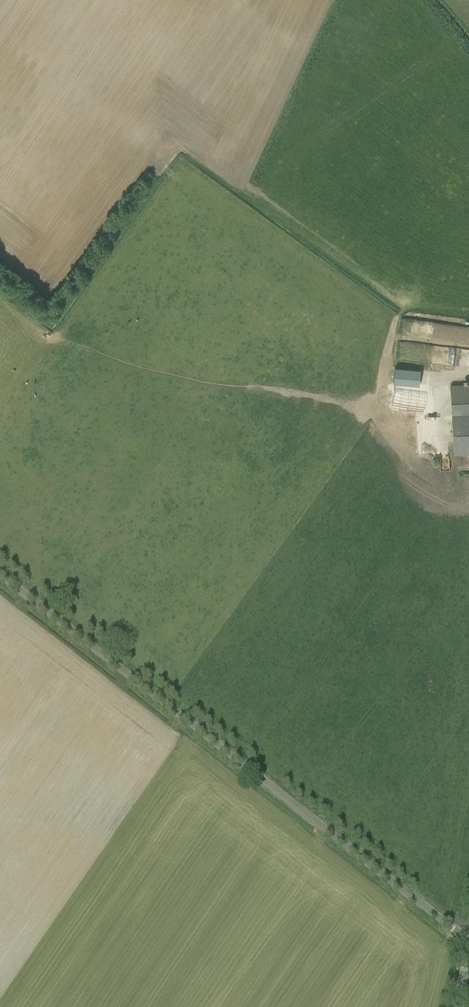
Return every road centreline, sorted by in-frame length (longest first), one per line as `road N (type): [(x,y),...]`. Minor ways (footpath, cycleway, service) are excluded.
road 1 (unclassified): [(468,941),(0,574)]

